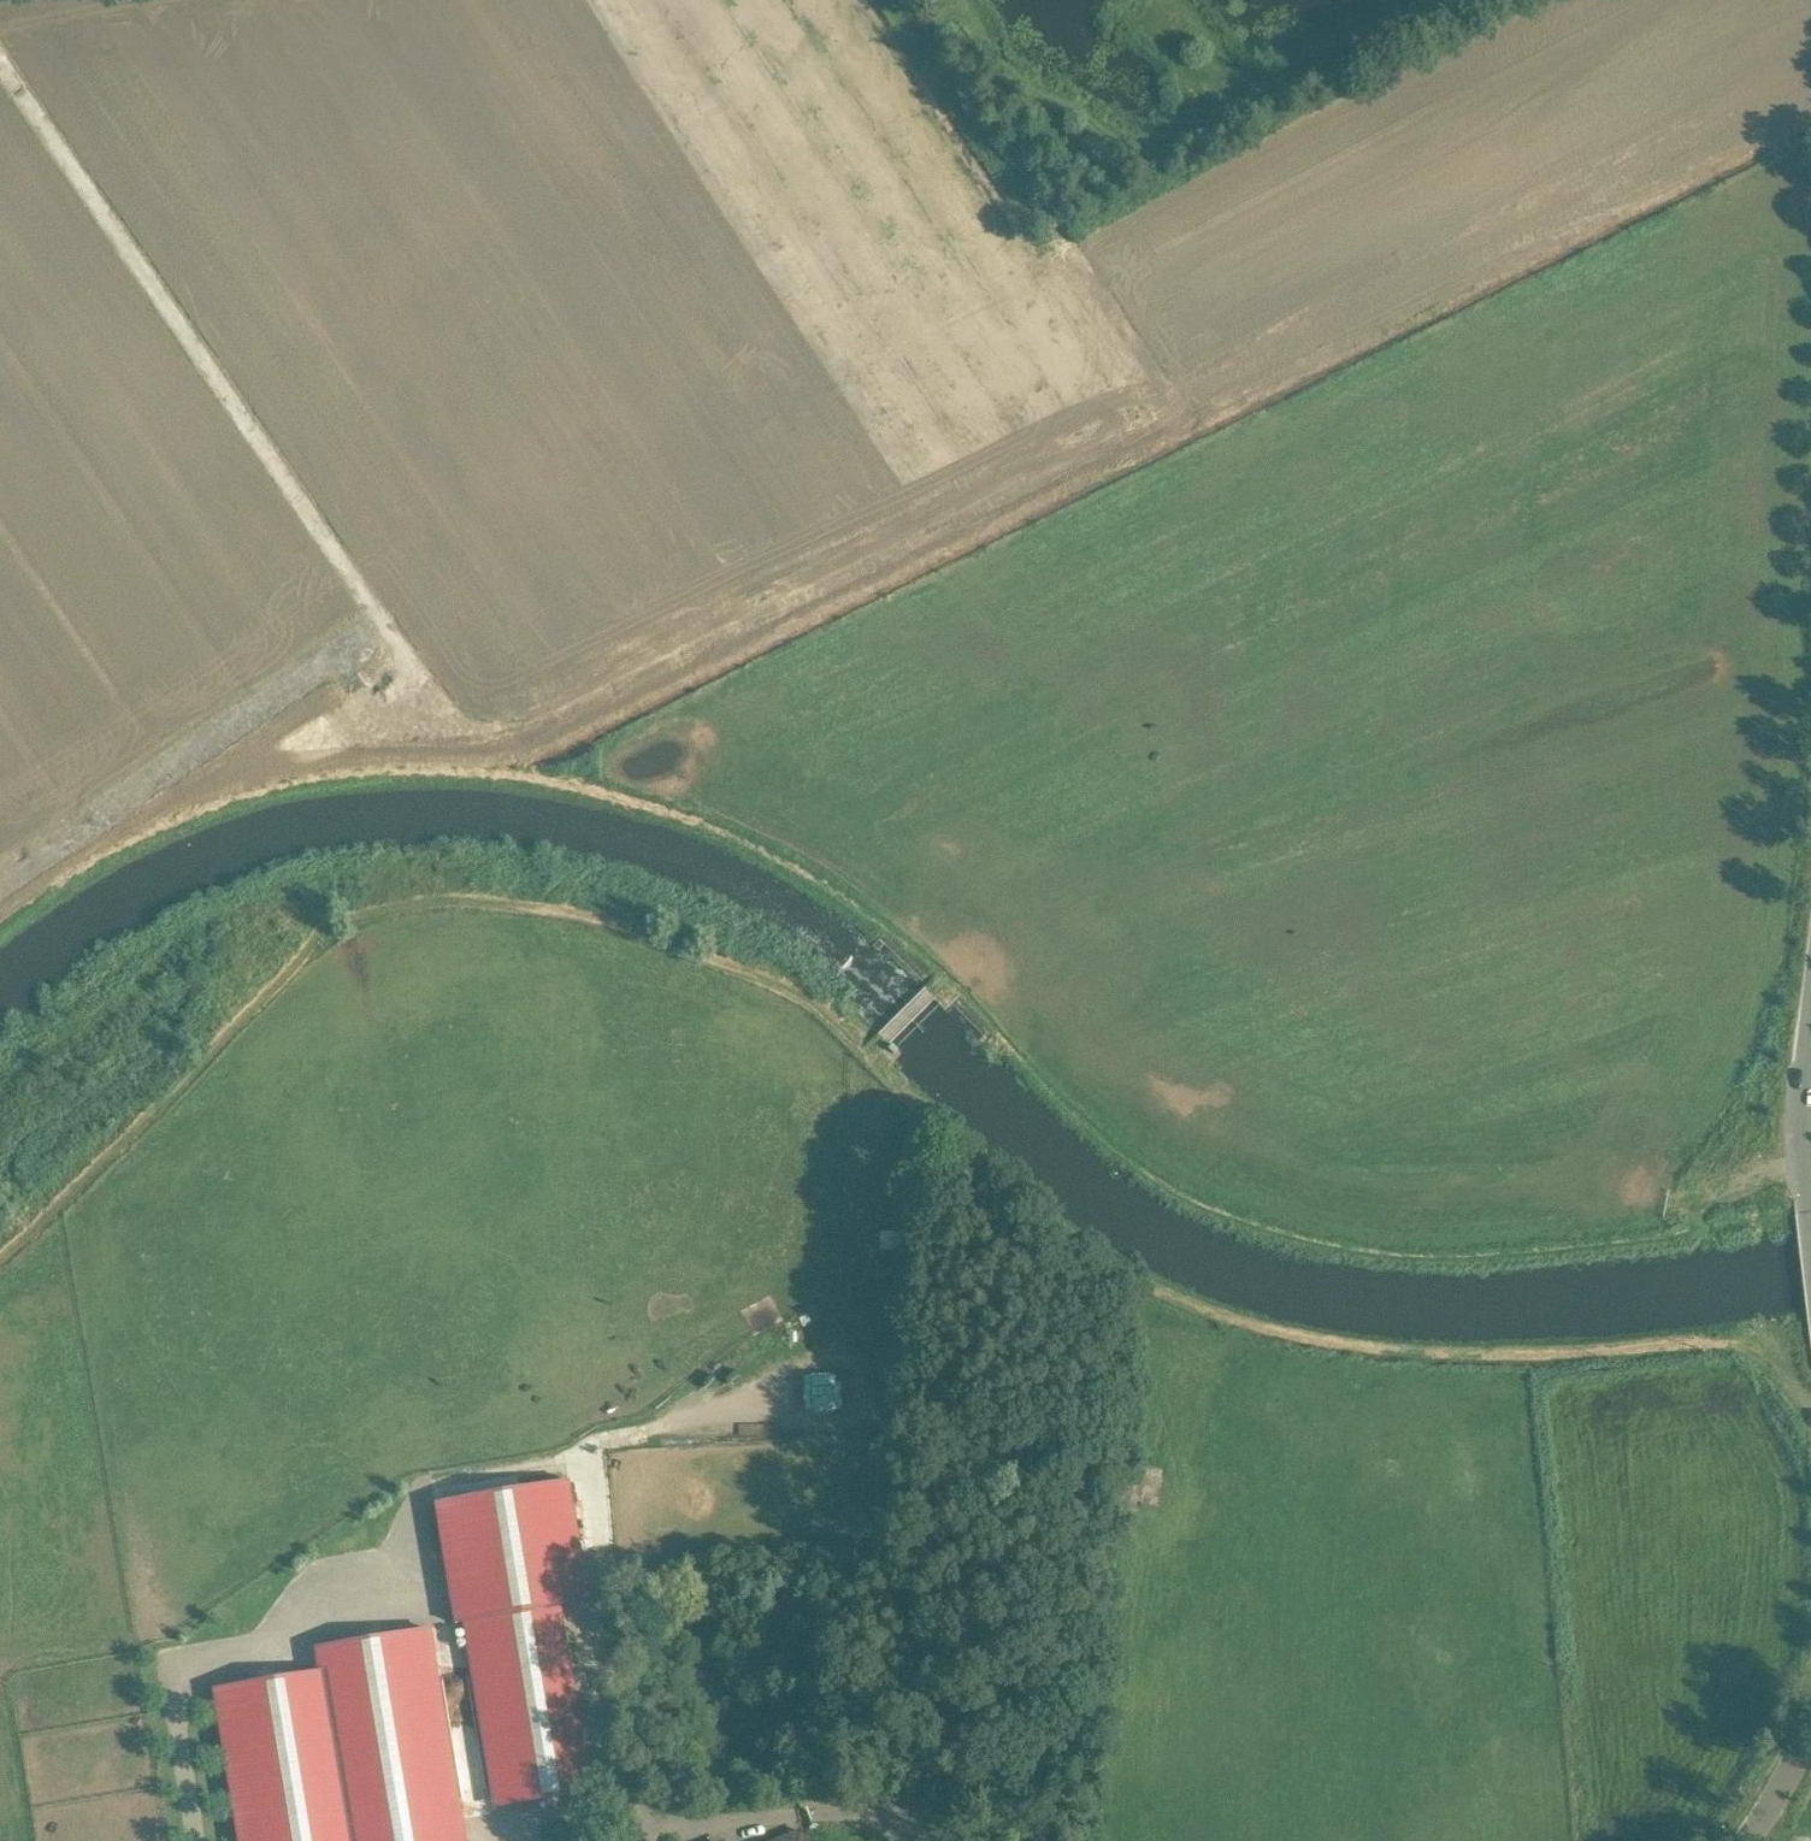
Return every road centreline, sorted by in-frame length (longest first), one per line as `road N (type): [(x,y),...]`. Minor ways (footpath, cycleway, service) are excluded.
road 1 (track): [(1810,1406),(1771,1340),(1562,1352),(1365,1346),(1293,1334),(1152,1286),(1109,1265),(1024,1199),(804,990),(725,932),(614,888),(479,866),(397,867),(328,882),(224,914),(100,972),(0,1055)]
road 2 (tertiary): [(1810,1232),(1801,1158),(1810,1023)]
road 3 (tertiary): [(1743,1840),(1777,1797),(1810,1725)]

